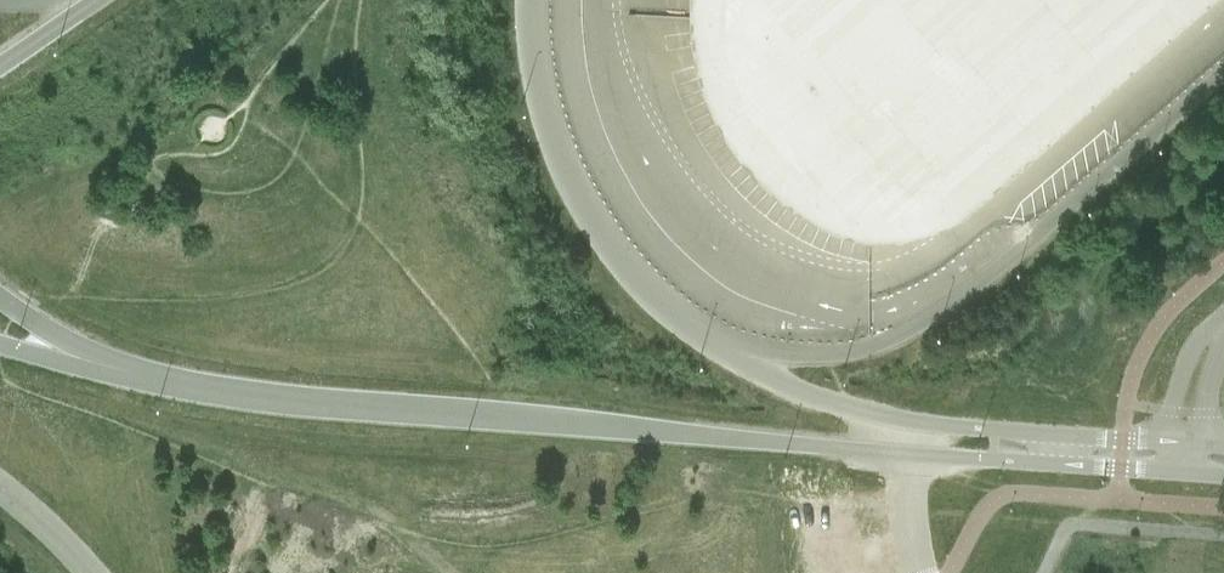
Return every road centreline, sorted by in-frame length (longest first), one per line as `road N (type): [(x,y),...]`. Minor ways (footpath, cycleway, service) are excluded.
road 1 (tertiary): [(219,395),(1166,476)]
road 2 (unclassified): [(1223,70),(942,316),(884,346),(808,357),(713,348)]
road 3 (tertiary): [(1167,447),(847,415),(713,348)]
road 4 (tertiary): [(713,348),(607,251),(559,171),(536,94),(530,0)]
road 5 (tertiary): [(0,300),(42,331),(124,368),(219,395)]
road 6 (tertiary): [(0,347),(125,385),(219,395)]
road 7 (unclassified): [(1223,324),(1189,370),(1167,447)]
road 8 (unclassified): [(0,490),(91,572)]

